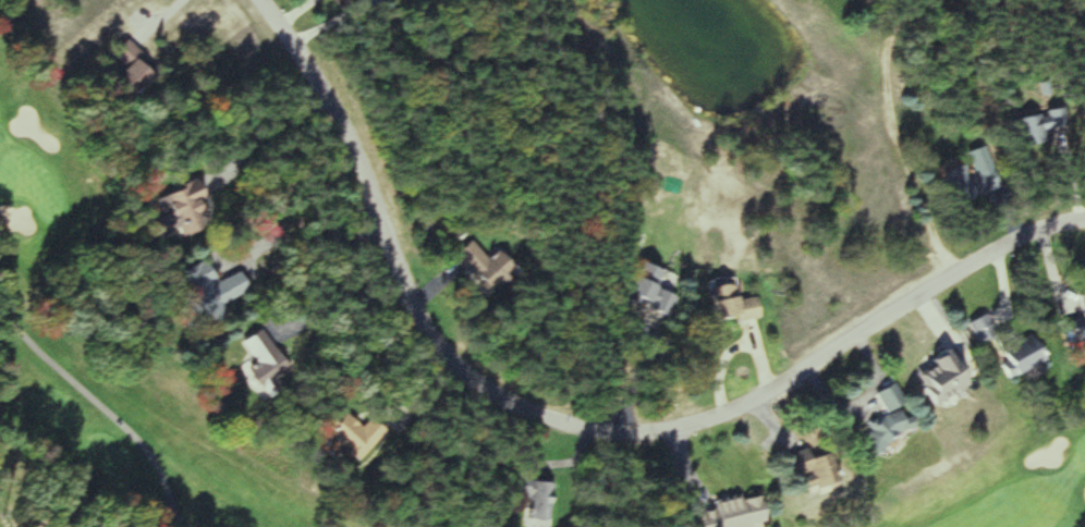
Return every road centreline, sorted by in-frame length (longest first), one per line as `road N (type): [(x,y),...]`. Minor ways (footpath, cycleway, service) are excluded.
road 1 (residential): [(1084,218),(1049,225),(943,277),(726,412),(634,437),(541,422),(474,383),(414,309),(381,216),(266,0)]

